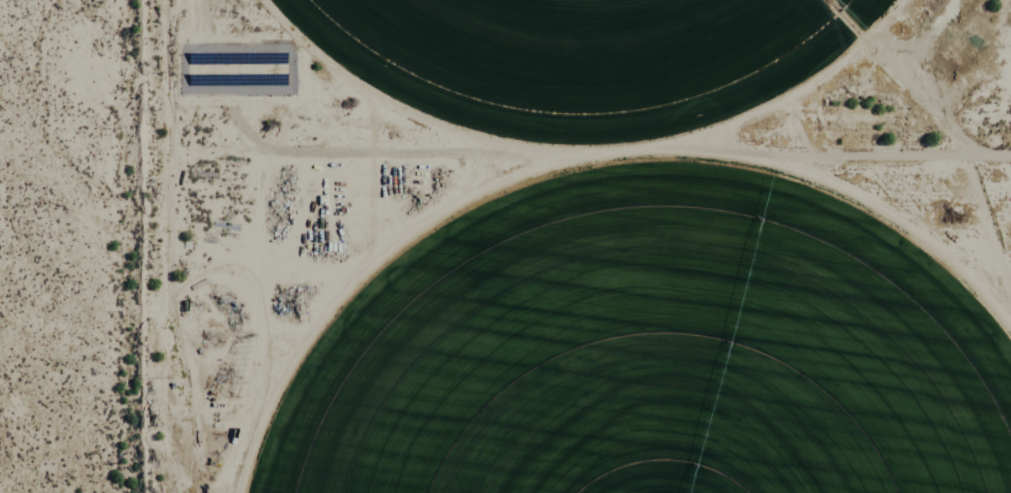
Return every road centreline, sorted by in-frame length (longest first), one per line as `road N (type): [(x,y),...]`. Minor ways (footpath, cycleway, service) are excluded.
road 1 (track): [(161,492),(161,0)]

